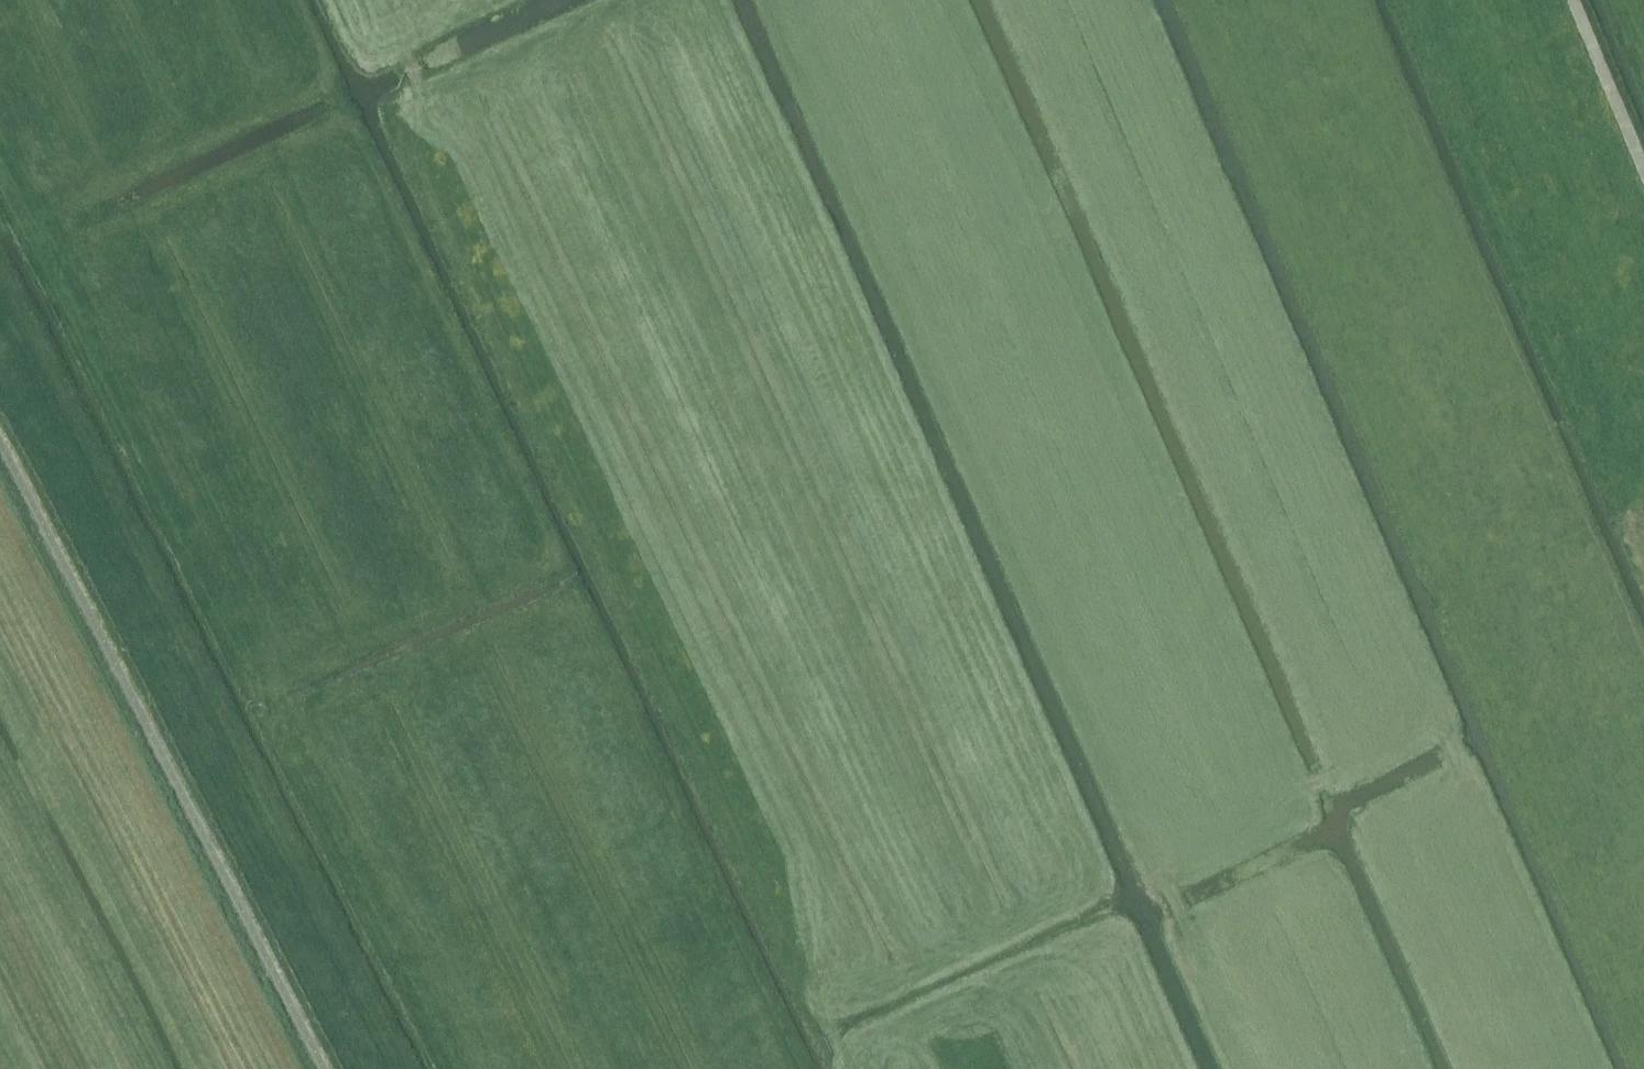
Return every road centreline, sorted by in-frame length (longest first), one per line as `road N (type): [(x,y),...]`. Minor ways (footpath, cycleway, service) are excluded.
road 1 (track): [(1643,175),(1570,0)]

